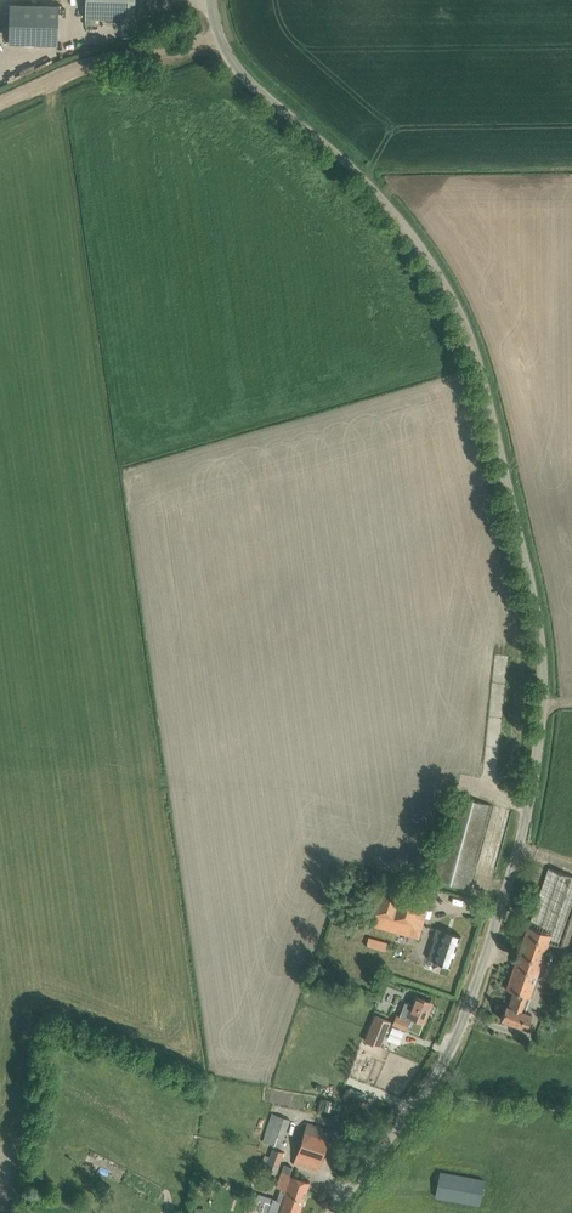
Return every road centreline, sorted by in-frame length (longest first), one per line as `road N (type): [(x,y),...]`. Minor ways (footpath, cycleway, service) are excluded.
road 1 (unclassified): [(332,1212),(430,1083),(465,1016),(528,808),(542,647),(476,355),(447,287),(368,184),(234,63),(212,0)]
road 2 (track): [(220,38),(82,66),(0,102)]

